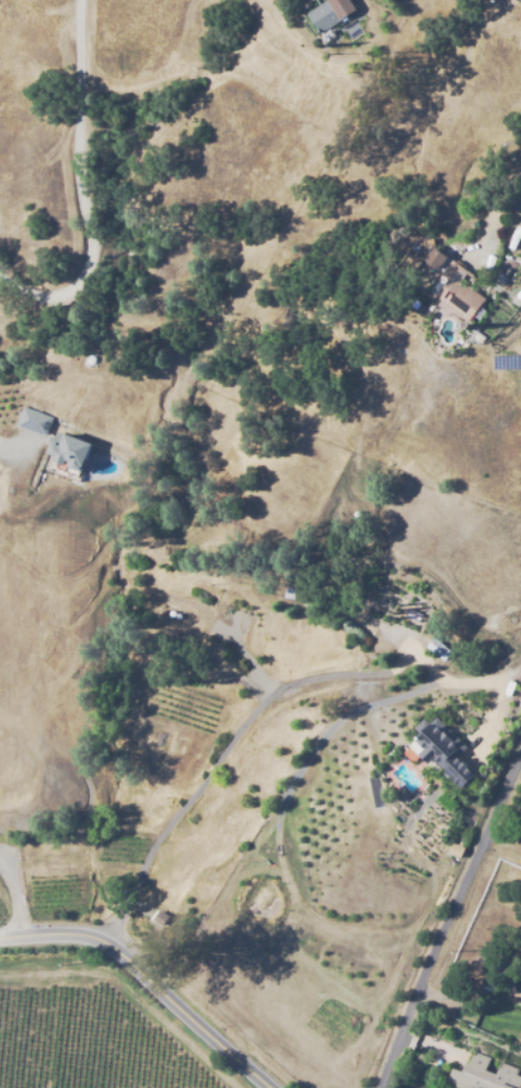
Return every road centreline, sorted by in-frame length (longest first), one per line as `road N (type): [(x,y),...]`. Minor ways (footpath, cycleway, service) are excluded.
road 1 (tertiary): [(272,1087),(119,953),(77,937),(0,933)]

